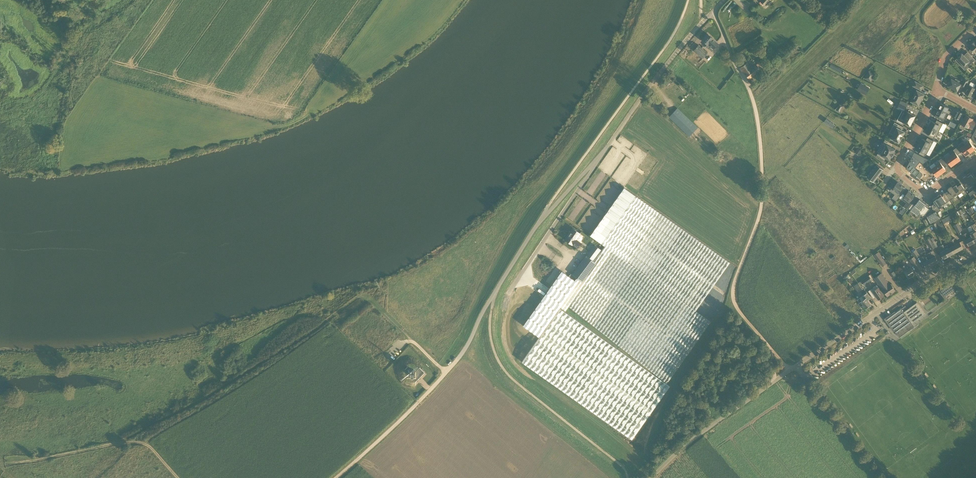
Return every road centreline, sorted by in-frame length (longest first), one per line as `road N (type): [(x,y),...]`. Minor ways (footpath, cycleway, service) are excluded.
road 1 (residential): [(652,477),(776,380),(975,254)]
road 2 (track): [(446,373),(540,218),(603,152)]
road 3 (track): [(687,0),(671,37),(546,211)]
road 4 (track): [(121,442),(336,313)]
road 5 (track): [(733,300),(763,193),(749,89)]
road 6 (unclassified): [(603,152),(704,21)]
road 7 (track): [(446,373),(336,477)]
road 8 (track): [(336,313),(358,297),(370,299),(446,373)]

